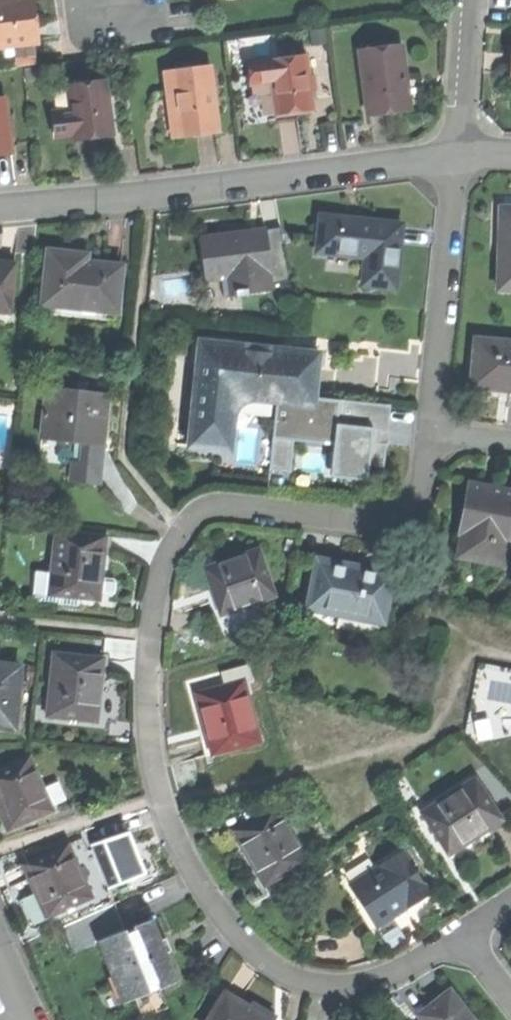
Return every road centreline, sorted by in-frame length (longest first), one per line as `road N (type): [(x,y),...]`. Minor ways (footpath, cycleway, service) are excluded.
road 1 (residential): [(430,433),(425,475),(407,507),(378,522),(224,505),(194,516),(169,550),(150,634),(150,729),(161,798),(221,910),(279,968),(324,985),(381,978),(459,945)]
road 2 (residential): [(0,206),(154,194),(460,152)]
road 3 (residential): [(460,152),(430,433)]
road 4 (residential): [(471,0),(460,152)]

